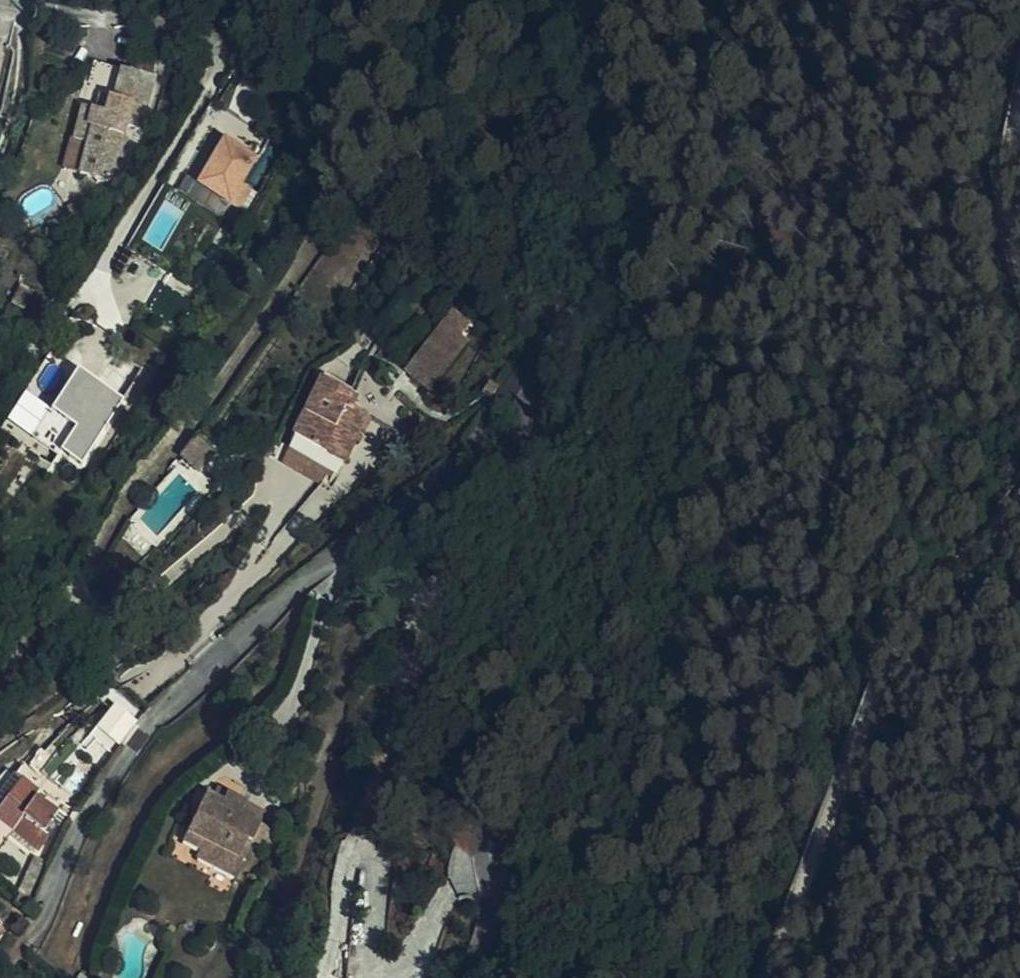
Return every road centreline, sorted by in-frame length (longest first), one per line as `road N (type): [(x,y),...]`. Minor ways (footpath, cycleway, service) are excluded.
road 1 (residential): [(618,0),(573,252),(576,279),(605,334),(485,675),(480,767),(488,905),(472,977)]
road 2 (track): [(1019,506),(922,607),(894,657),(772,977)]
road 3 (track): [(1019,109),(1011,222),(1019,258)]

